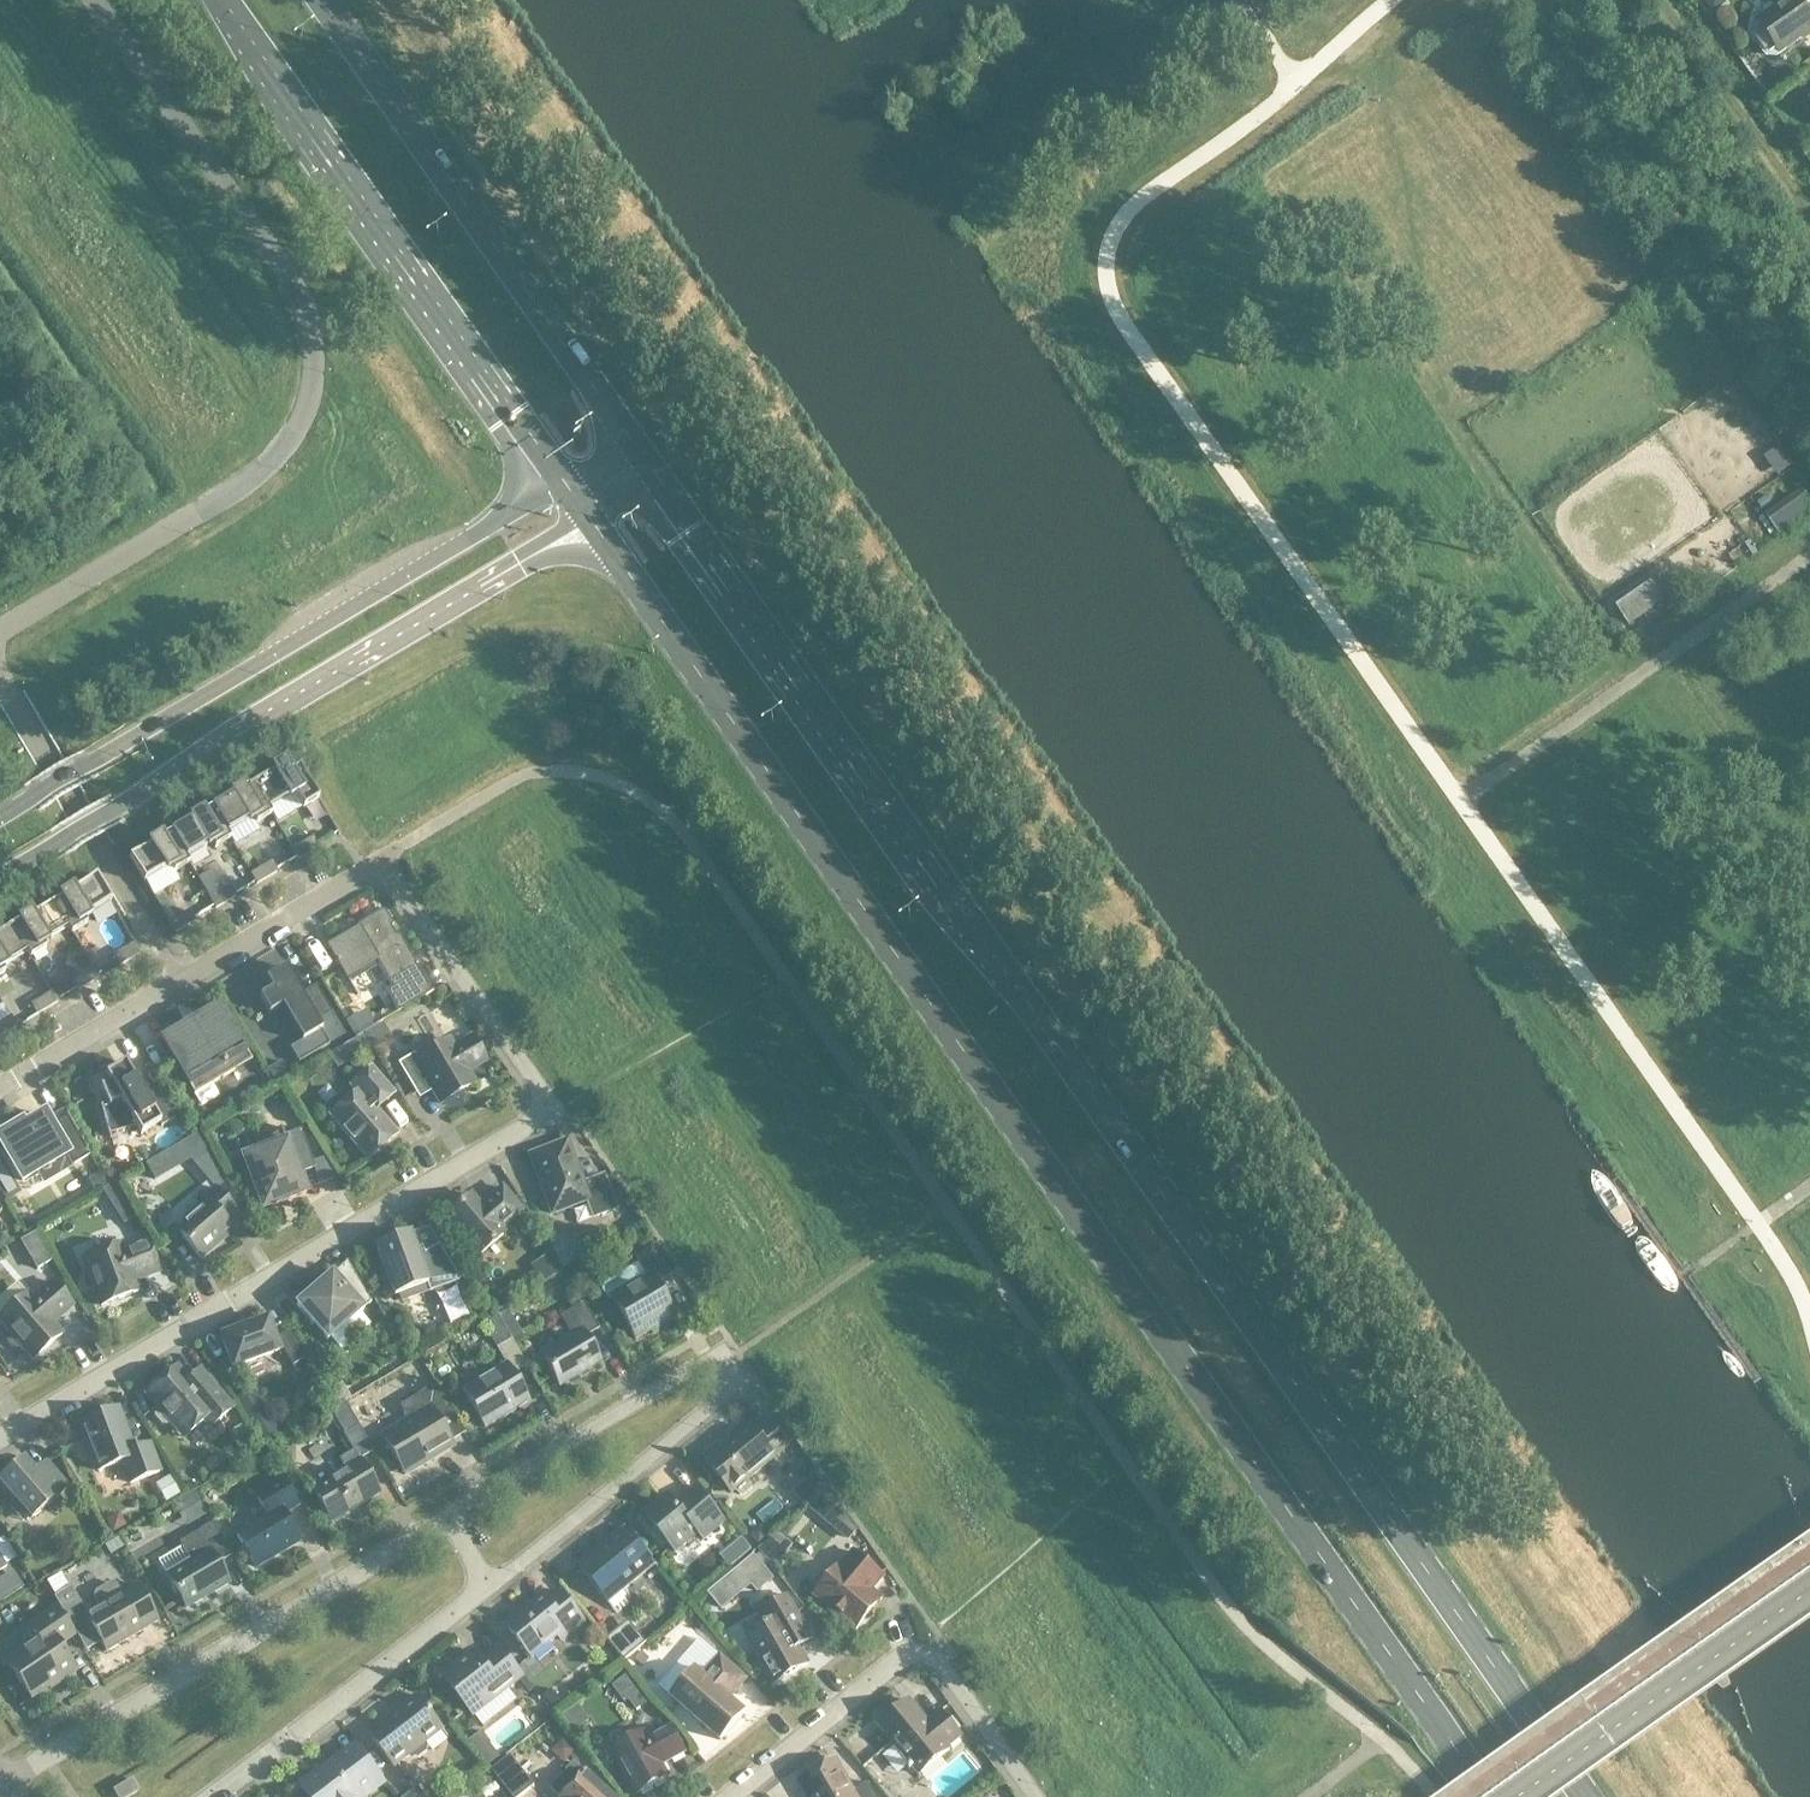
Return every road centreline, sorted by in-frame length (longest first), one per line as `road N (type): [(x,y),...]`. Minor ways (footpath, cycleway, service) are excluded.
road 1 (trunk): [(1591,1796),(638,453)]
road 2 (trunk): [(589,520),(1494,1796)]
road 3 (unclassified): [(0,629),(266,467),(302,420),(313,377),(311,331),(296,287),(94,0)]
road 4 (residential): [(0,1439),(558,1112),(463,980)]
road 5 (secondary): [(0,878),(589,520)]
road 6 (secondary): [(562,482),(0,818)]
road 7 (trunk): [(219,0),(562,482)]
road 8 (residential): [(0,1091),(379,862),(463,980)]
road 9 (trunk): [(638,453),(324,0)]
road 10 (residential): [(1,1780),(440,1520)]
road 11 (residential): [(730,1796),(923,1648),(1007,1757)]
road 12 (residential): [(206,1796),(485,1585)]
road 13 (residential): [(485,1585),(724,1401),(734,1363)]
road 14 (residential): [(440,1520),(703,1362),(734,1363)]

